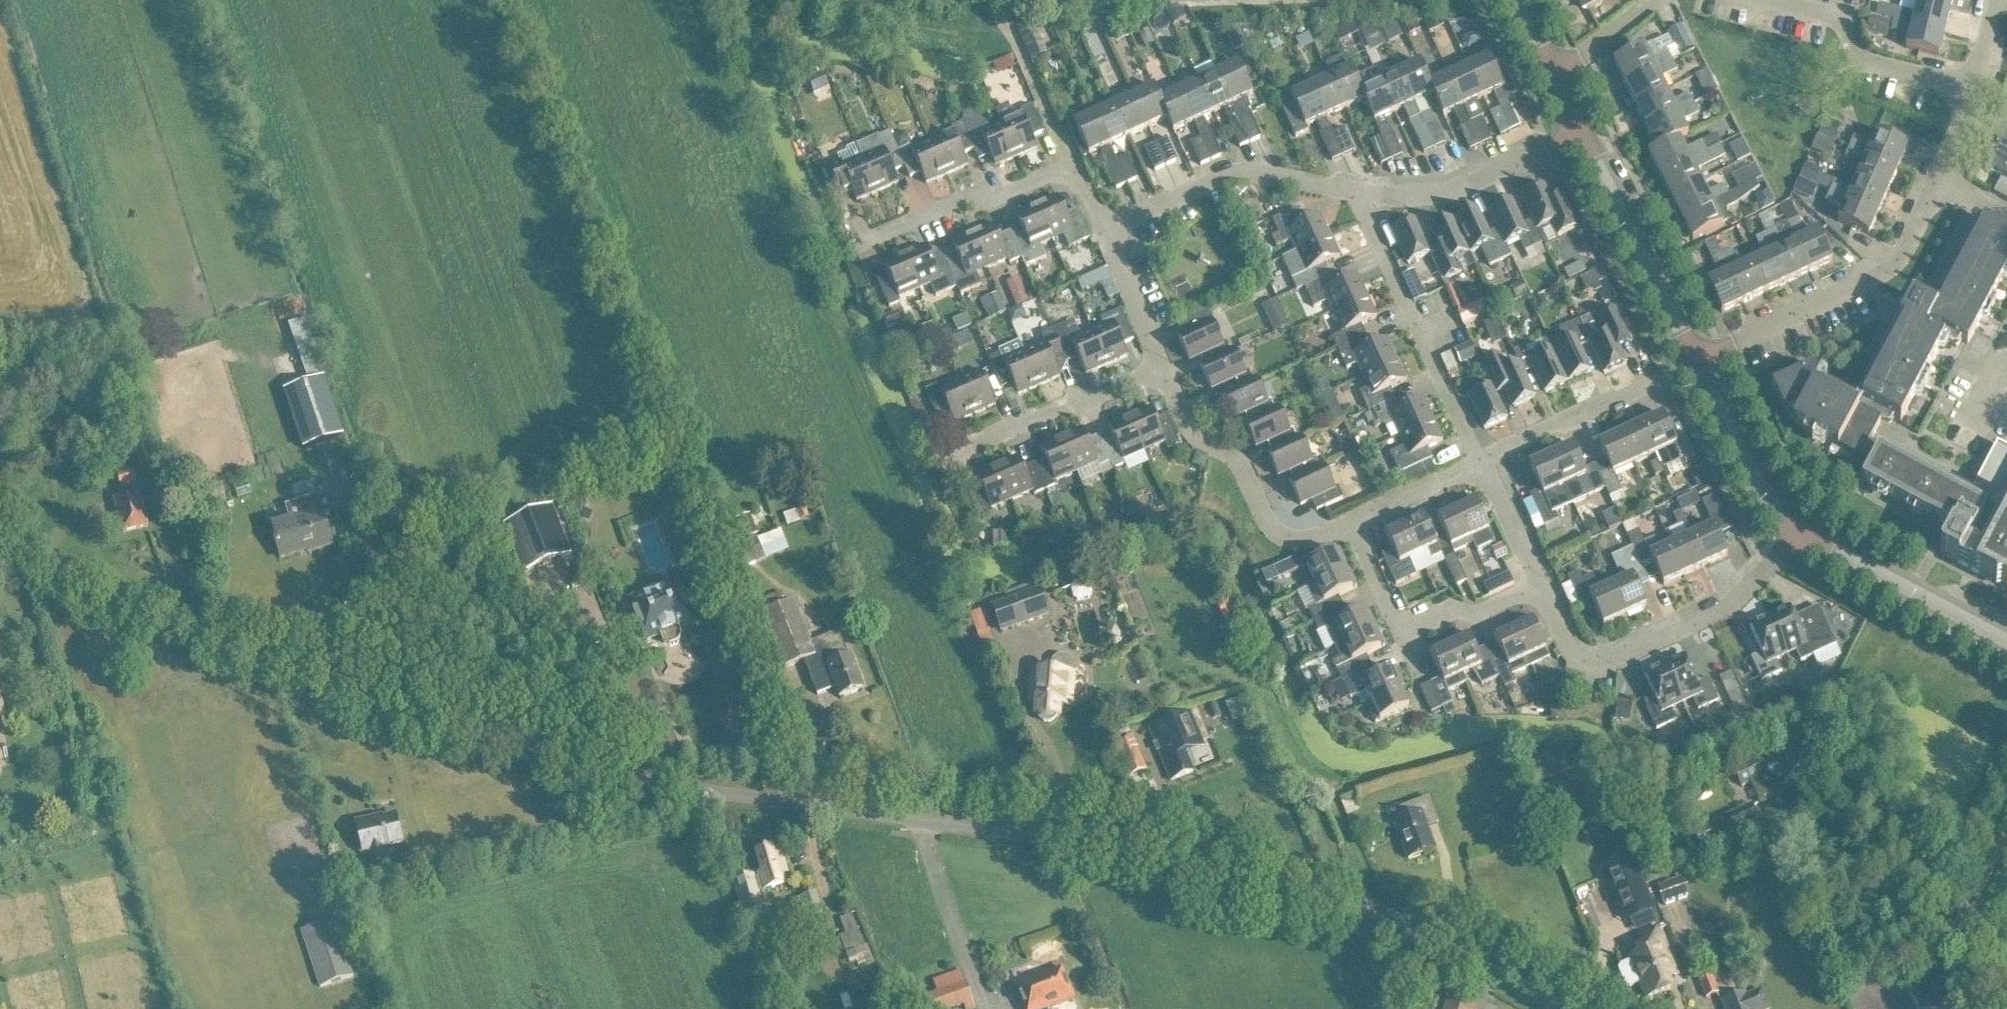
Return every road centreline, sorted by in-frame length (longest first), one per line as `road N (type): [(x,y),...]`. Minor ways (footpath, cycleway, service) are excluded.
road 1 (unclassified): [(1560,1008),(1388,920),(1218,869),(1009,822),(655,785),(468,738),(338,694),(0,537)]
road 2 (residential): [(1794,531),(1732,604),(1604,665),(1571,653),(1538,585)]
road 3 (residential): [(1936,180),(1889,266),(1690,363)]
road 4 (residential): [(1478,460),(1353,194)]
road 5 (residential): [(1348,523),(1308,541),(1273,532),(1235,459),(1192,434),(1161,370)]
road 6 (residential): [(1105,235),(1244,173),(1353,194)]
road 7 (tertiary): [(1690,363),(1577,133)]
road 8 (tertiary): [(2006,641),(1794,531)]
road 9 (residential): [(1353,194),(1447,195),(1577,133)]
road 10 (residential): [(866,243),(978,193),(983,205),(1073,164)]
road 11 (residential): [(1771,0),(1844,18),(1861,59),(1971,87)]
road 12 (residential): [(956,455),(1161,370)]
road 13 (residential): [(1665,379),(1478,460)]
road 14 (tertiary): [(1794,531),(1765,498),(1690,363)]
road 15 (residential): [(1538,585),(1476,616),(1453,608),(1401,634)]
road 16 (residential): [(1161,370),(1105,235)]
road 17 (residential): [(1478,460),(1348,523)]
road 18 (residential): [(1538,585),(1478,460)]
road 19 (residential): [(1550,80),(1656,0)]
road 20 (residential): [(1073,164),(1020,45)]
road 21 (residential): [(1401,634),(1348,523)]

